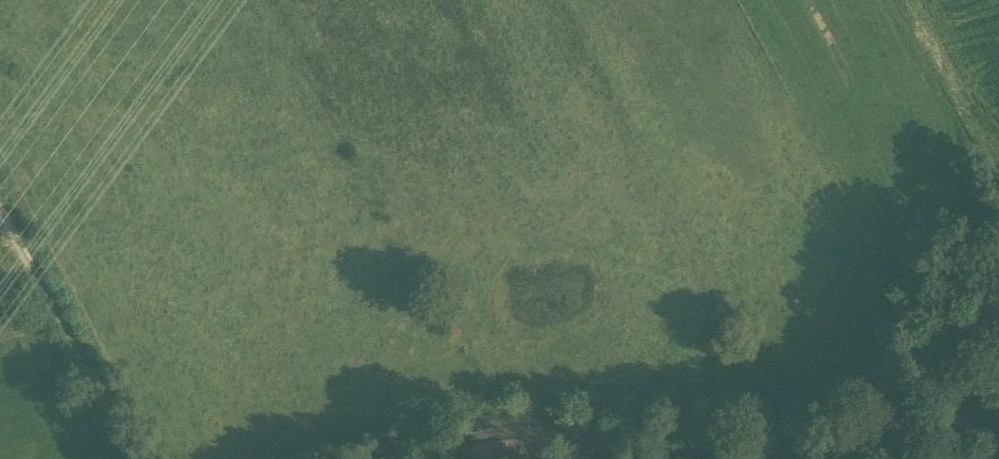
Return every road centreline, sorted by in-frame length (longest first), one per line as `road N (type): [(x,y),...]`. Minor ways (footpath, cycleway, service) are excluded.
road 1 (track): [(410,458),(506,430),(699,450),(791,431)]
road 2 (track): [(134,458),(0,204)]
road 3 (track): [(998,307),(825,400),(791,431)]

